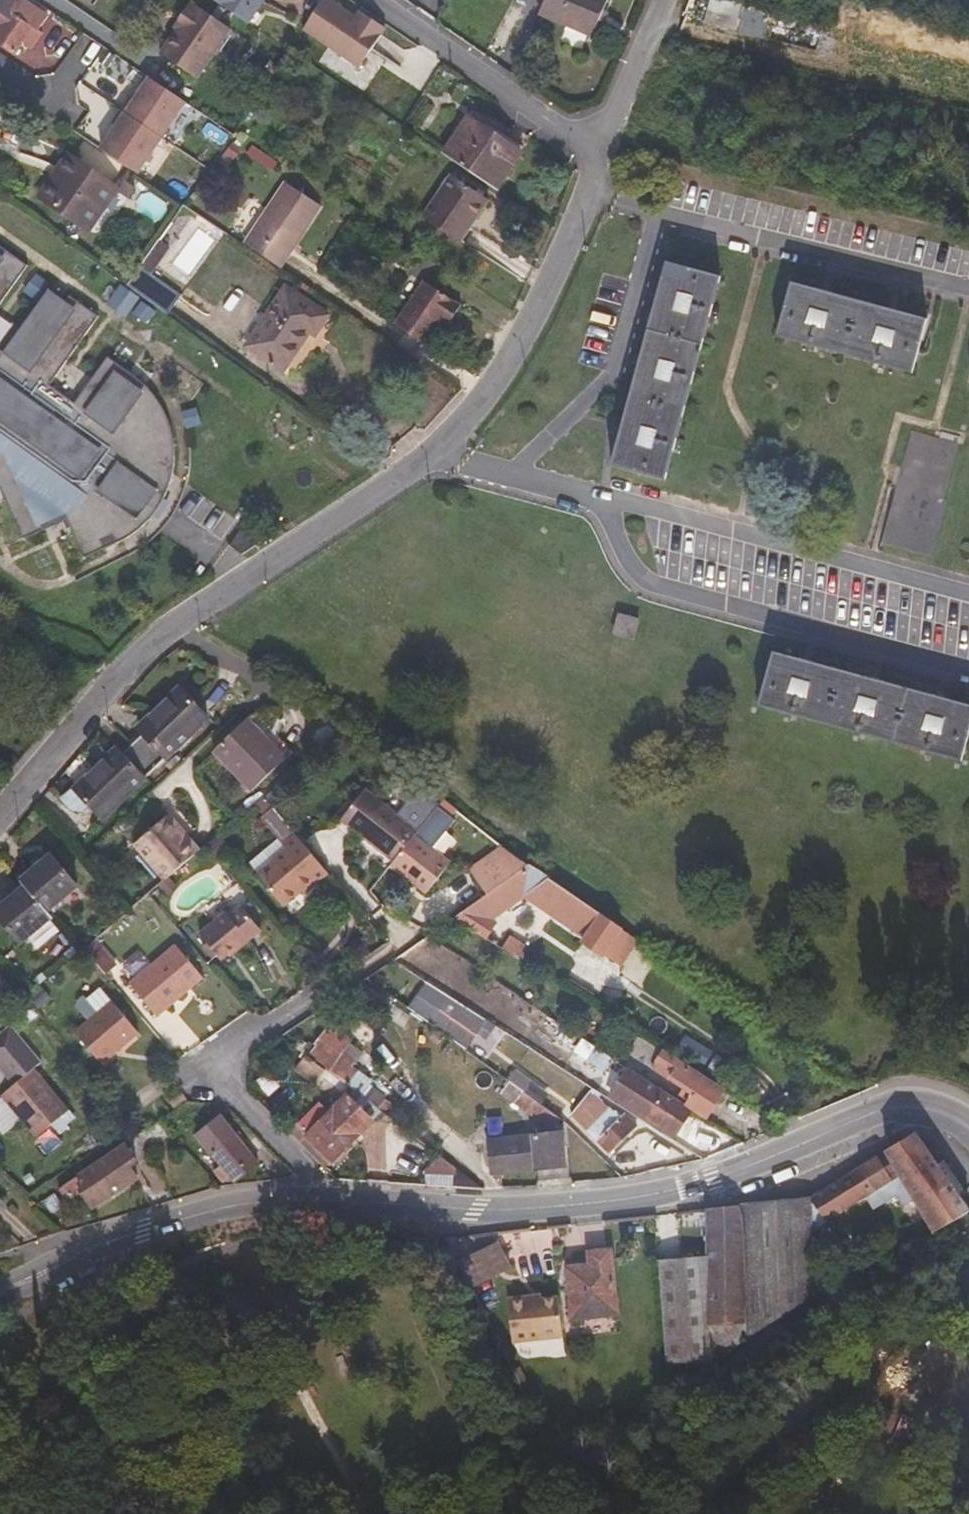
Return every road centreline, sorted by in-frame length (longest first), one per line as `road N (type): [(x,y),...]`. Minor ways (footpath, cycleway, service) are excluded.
road 1 (residential): [(586,155),(584,200),(508,351),(428,455),(188,614),(126,667),(0,813)]
road 2 (tertiary): [(322,1205),(480,1211),(638,1196),(712,1178),(882,1110),(937,1116),(968,1132)]
road 3 (tertiary): [(0,1291),(94,1243),(252,1209),(322,1205)]
road 4 (residential): [(322,1205),(314,1175),(223,1078),(230,1052),(311,992)]
road 5 (residential): [(586,155),(370,0)]

